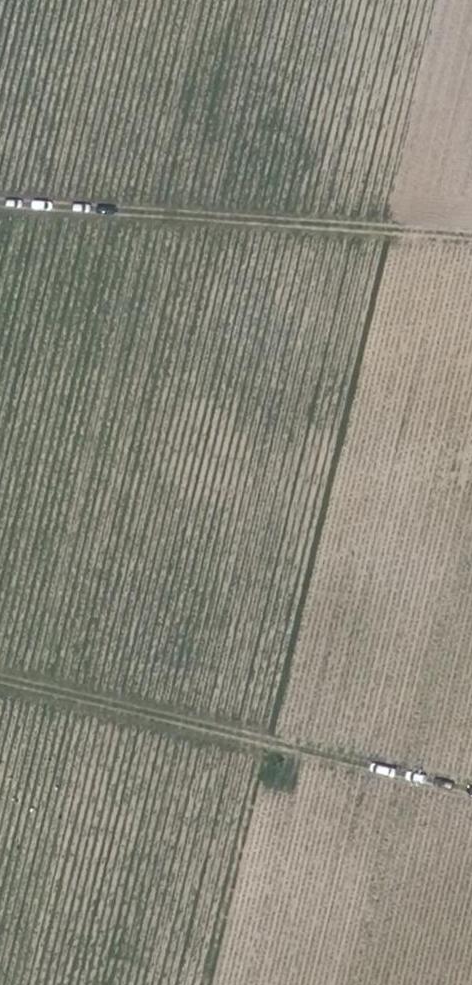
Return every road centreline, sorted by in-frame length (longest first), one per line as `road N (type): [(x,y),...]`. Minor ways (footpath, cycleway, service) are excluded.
road 1 (track): [(0,677),(471,790)]
road 2 (track): [(471,235),(0,203)]

